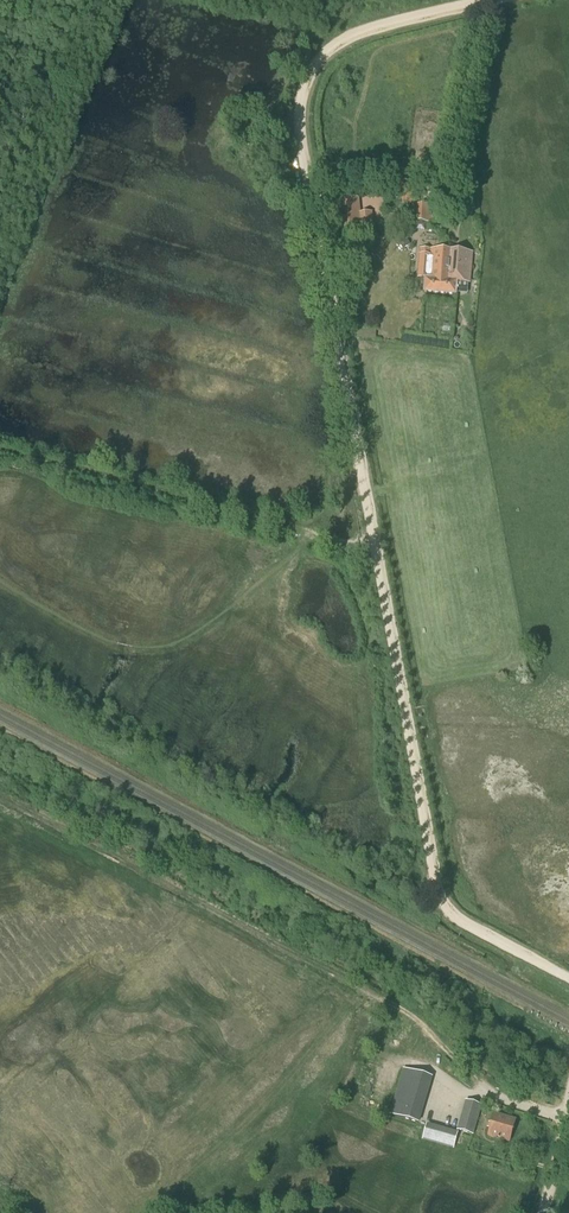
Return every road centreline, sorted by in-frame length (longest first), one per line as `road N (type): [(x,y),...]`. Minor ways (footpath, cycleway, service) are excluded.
road 1 (track): [(374,541),(306,159),(307,73),(326,48),(359,34),(494,0)]
road 2 (track): [(0,796),(420,1020),(501,1098),(563,1117)]
road 3 (track): [(563,977),(440,905),(374,541)]
road 4 (track): [(488,2),(447,192)]
road 5 (track): [(540,1212),(568,1091)]

